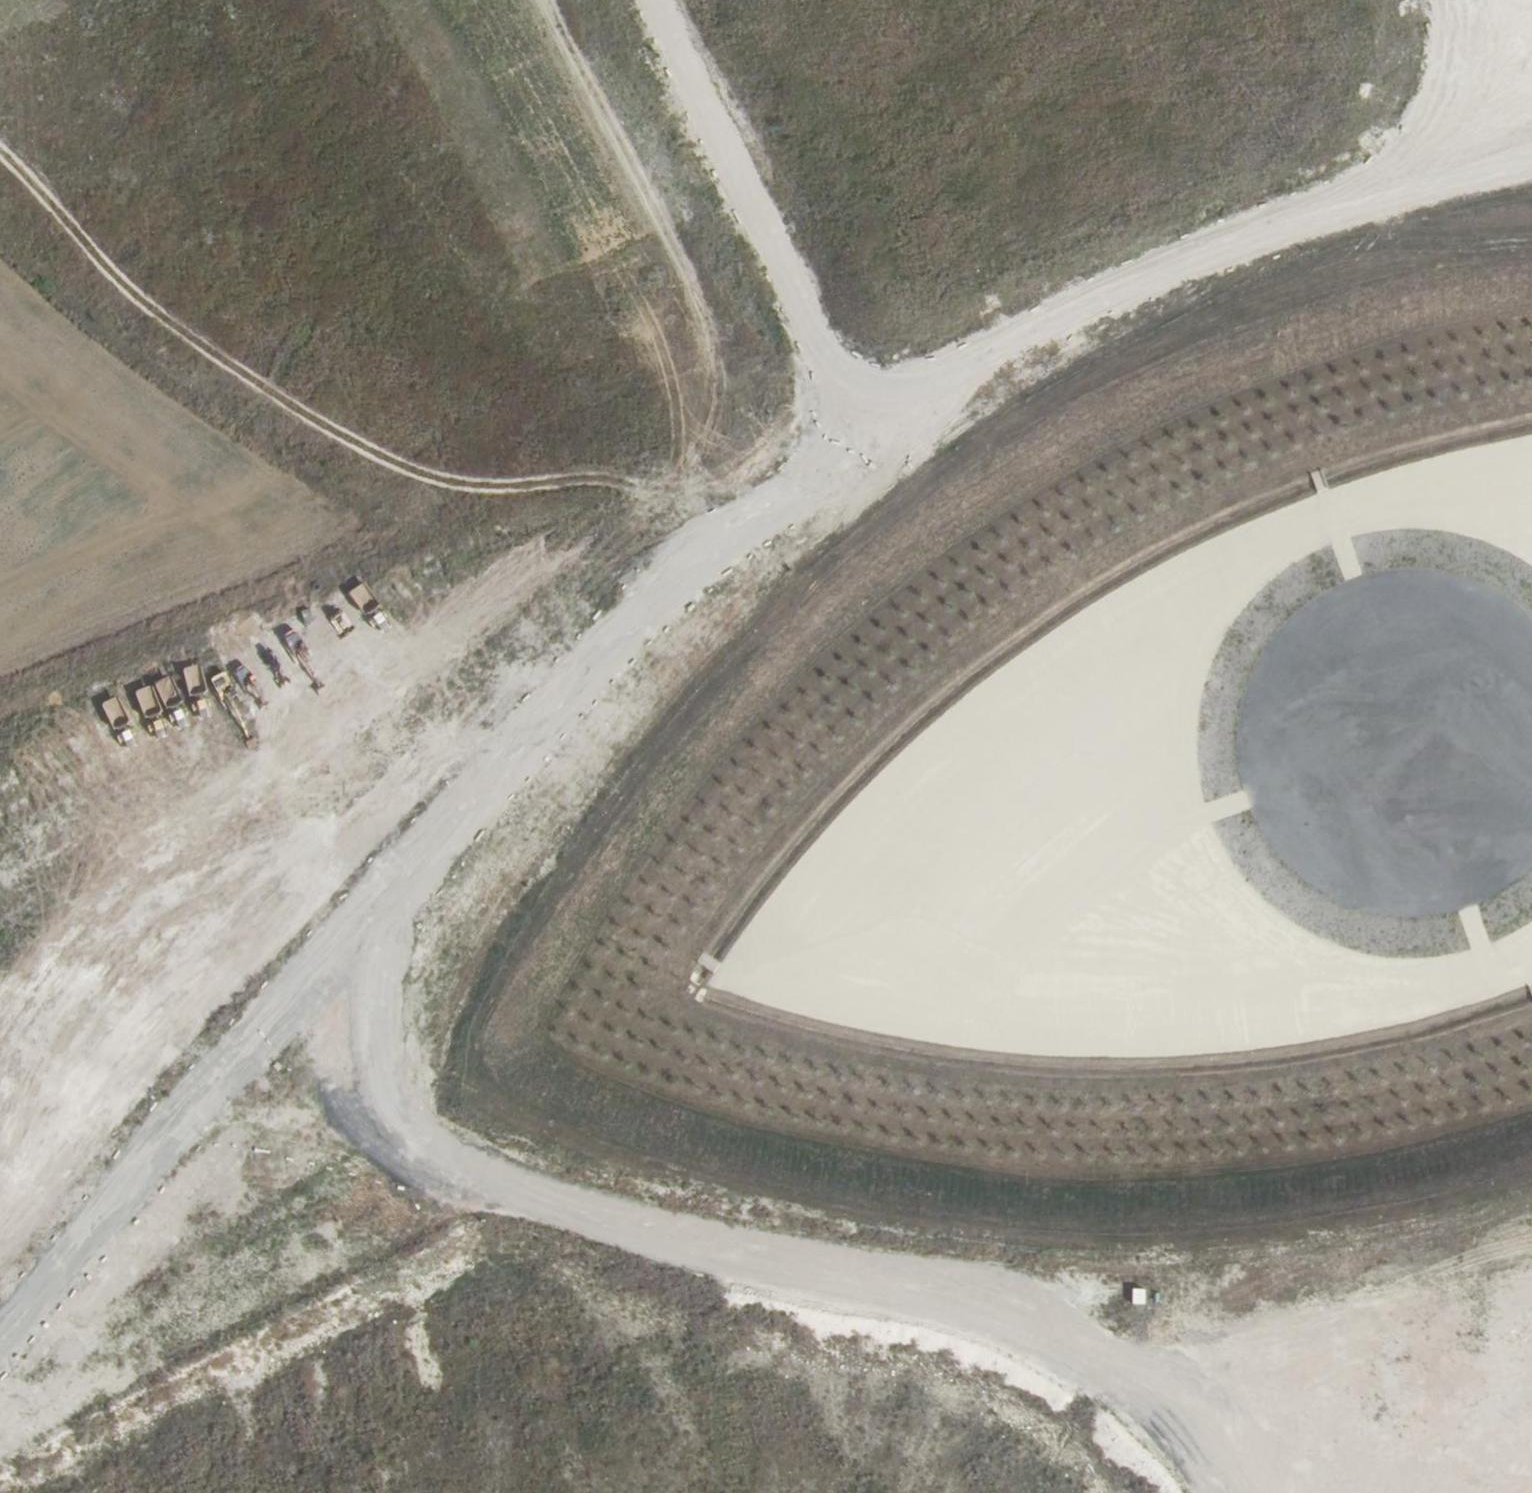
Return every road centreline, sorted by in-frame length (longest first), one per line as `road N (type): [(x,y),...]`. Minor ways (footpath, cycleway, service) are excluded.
road 1 (track): [(1531,152),(1443,159),(1263,227),(1074,314),(839,324),(765,292),(702,166),(644,0)]

